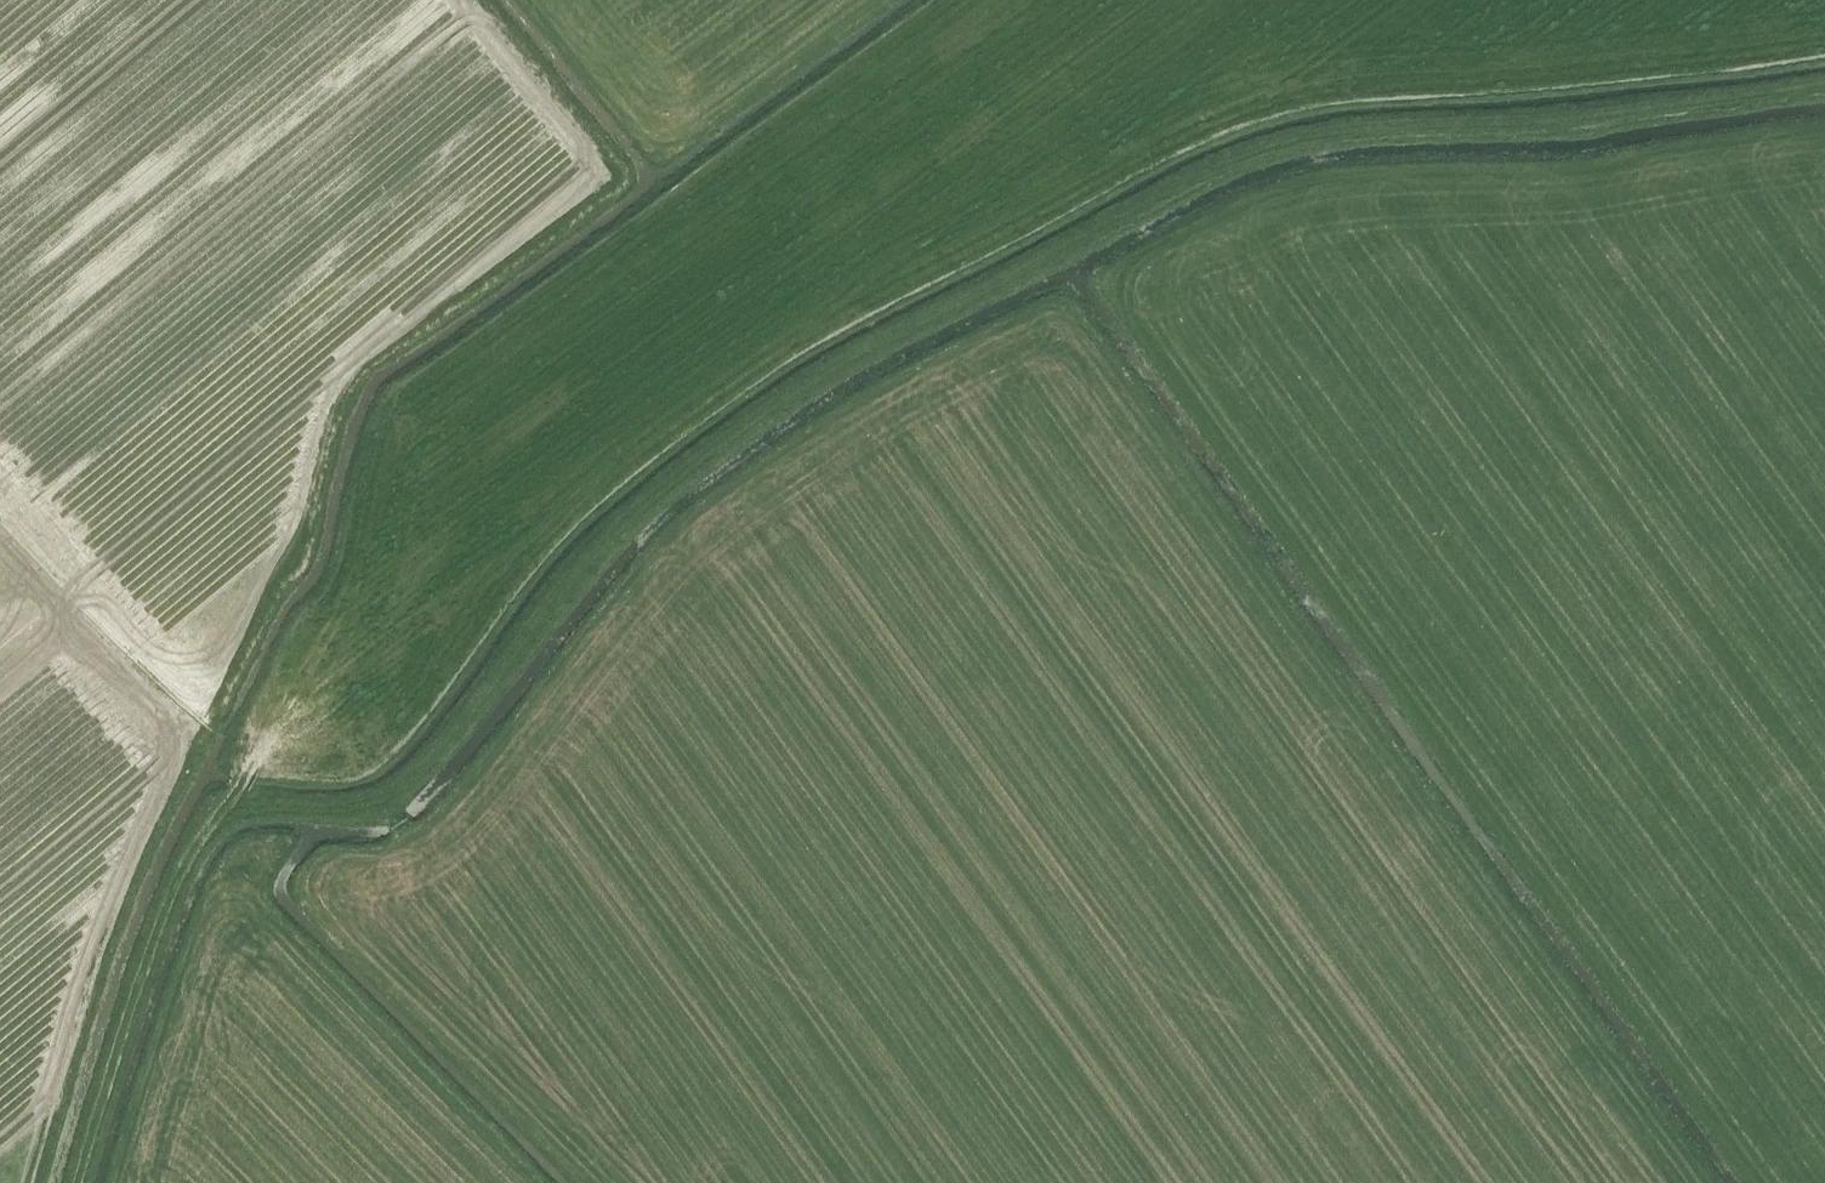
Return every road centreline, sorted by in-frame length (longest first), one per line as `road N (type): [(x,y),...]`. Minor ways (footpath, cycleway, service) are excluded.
road 1 (track): [(77,1182),(165,906),(194,844),(234,798),(264,741)]

